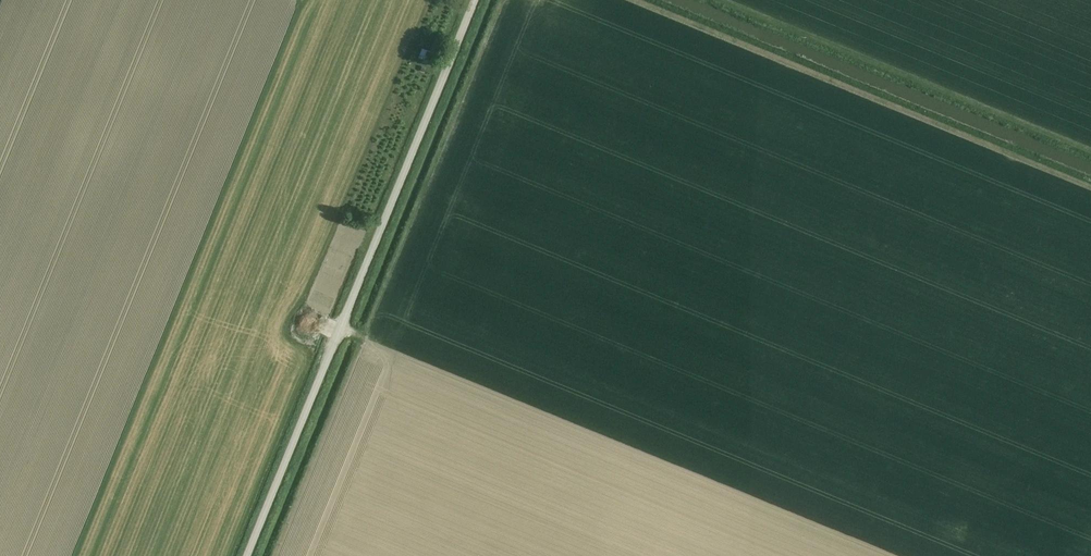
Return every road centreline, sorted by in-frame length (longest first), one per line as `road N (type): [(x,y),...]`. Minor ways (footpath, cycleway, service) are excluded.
road 1 (unclassified): [(247,555),(475,0)]
road 2 (track): [(637,0),(1090,187)]
road 3 (track): [(1090,150),(726,0)]

